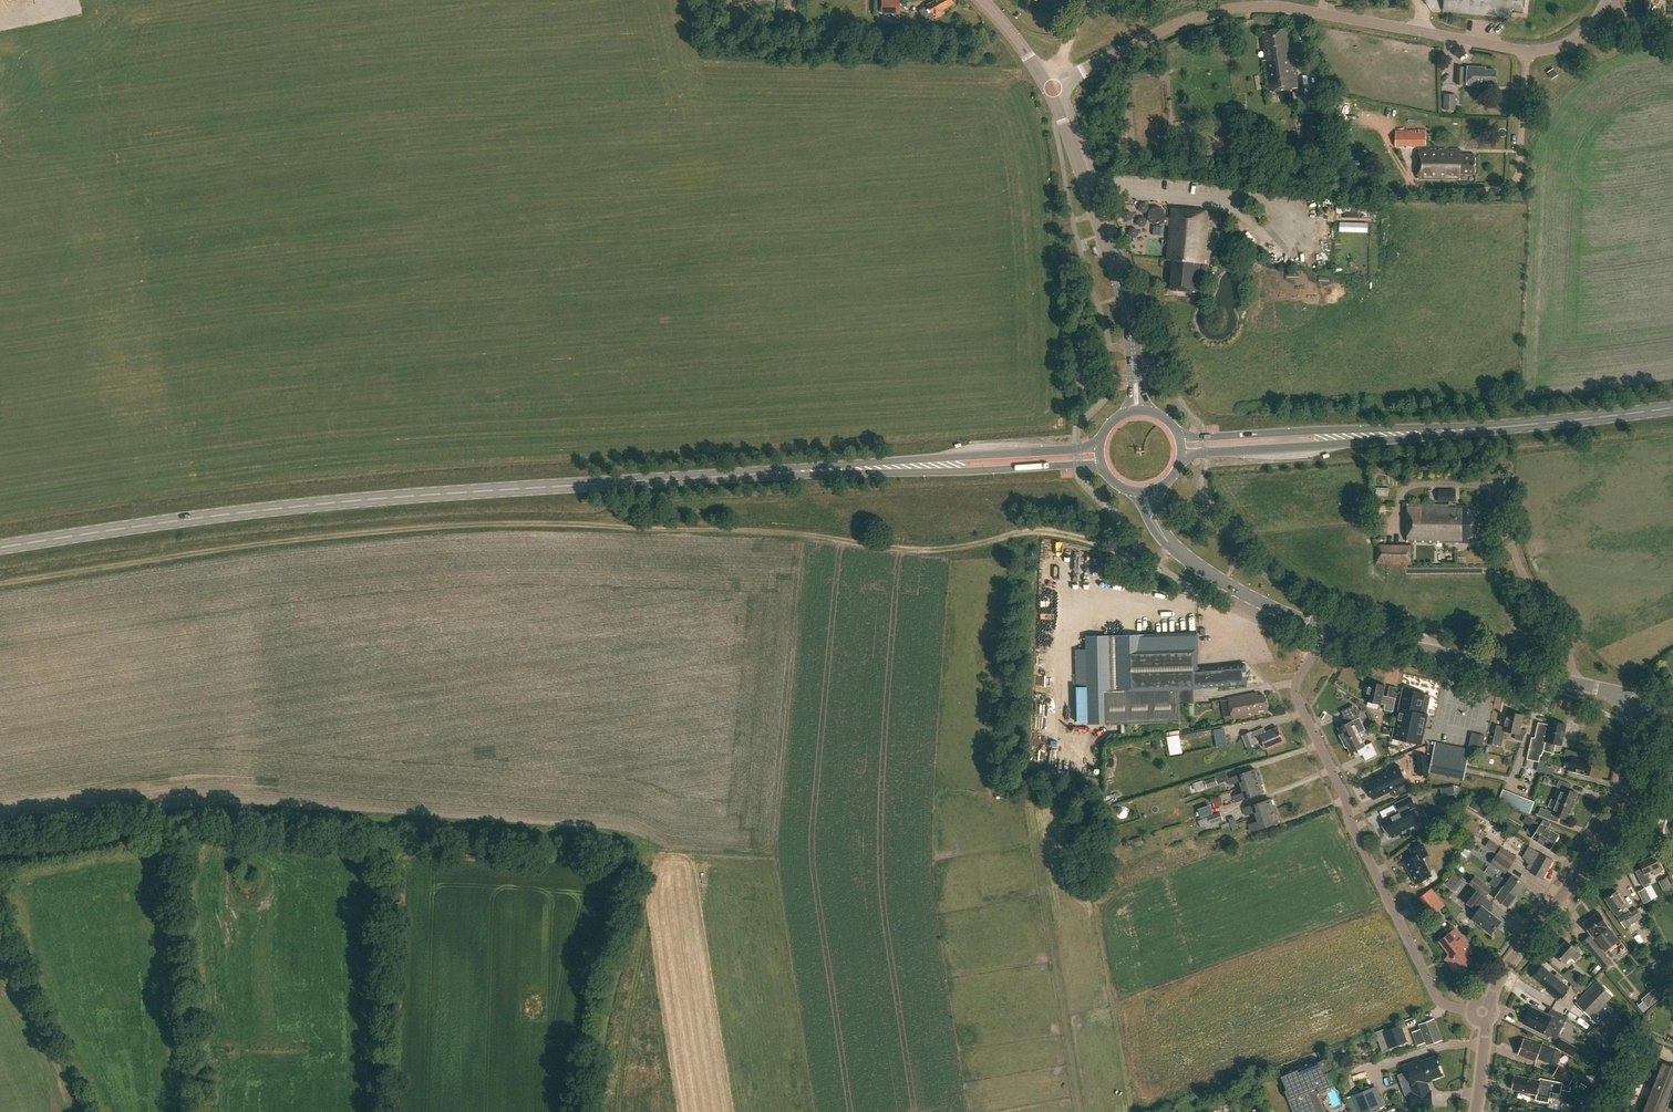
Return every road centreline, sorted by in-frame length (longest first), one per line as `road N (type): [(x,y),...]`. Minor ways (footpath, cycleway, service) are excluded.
road 1 (track): [(0,584),(456,525),(758,532),(923,552),(1050,532),(1140,565),(1156,561)]
road 2 (track): [(0,842),(164,817),(624,854),(586,1111)]
road 3 (primary): [(0,549),(347,501),(875,468)]
road 4 (unclassified): [(1053,91),(1165,30),(1255,6),(1528,52)]
road 5 (residential): [(1486,1015),(1437,998),(1297,698),(1324,626)]
road 6 (tertiary): [(1486,1015),(1506,970),(1615,817),(1637,697)]
road 7 (tertiary): [(1139,412),(1128,313),(1053,91)]
road 8 (tertiary): [(1637,697),(1324,626)]
road 9 (track): [(1082,1111),(1030,840)]
road 10 (primary): [(1407,434),(1672,408)]
road 11 (tertiary): [(1324,626),(1223,582),(1170,544),(1144,494)]
road 12 (primary): [(875,468),(1104,472)]
road 13 (primary): [(1407,434),(1178,434)]
road 14 (primary): [(1181,462),(1407,434)]
road 15 (primary): [(1101,440),(875,468)]
road 16 (track): [(78,1111),(0,938)]
road 17 (unclassified): [(1528,52),(1518,174),(1509,184)]

